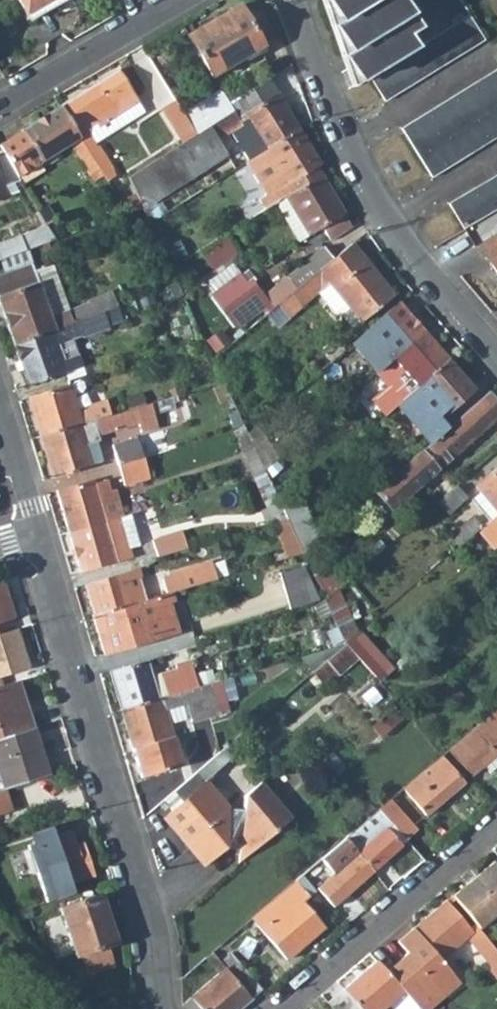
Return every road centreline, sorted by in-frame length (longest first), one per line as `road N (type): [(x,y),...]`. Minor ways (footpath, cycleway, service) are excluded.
road 1 (residential): [(159,1008),(149,924),(30,529)]
road 2 (residential): [(496,348),(381,212),(339,127),(293,0)]
road 3 (residential): [(496,823),(276,1008)]
road 4 (residential): [(181,0),(0,106)]

